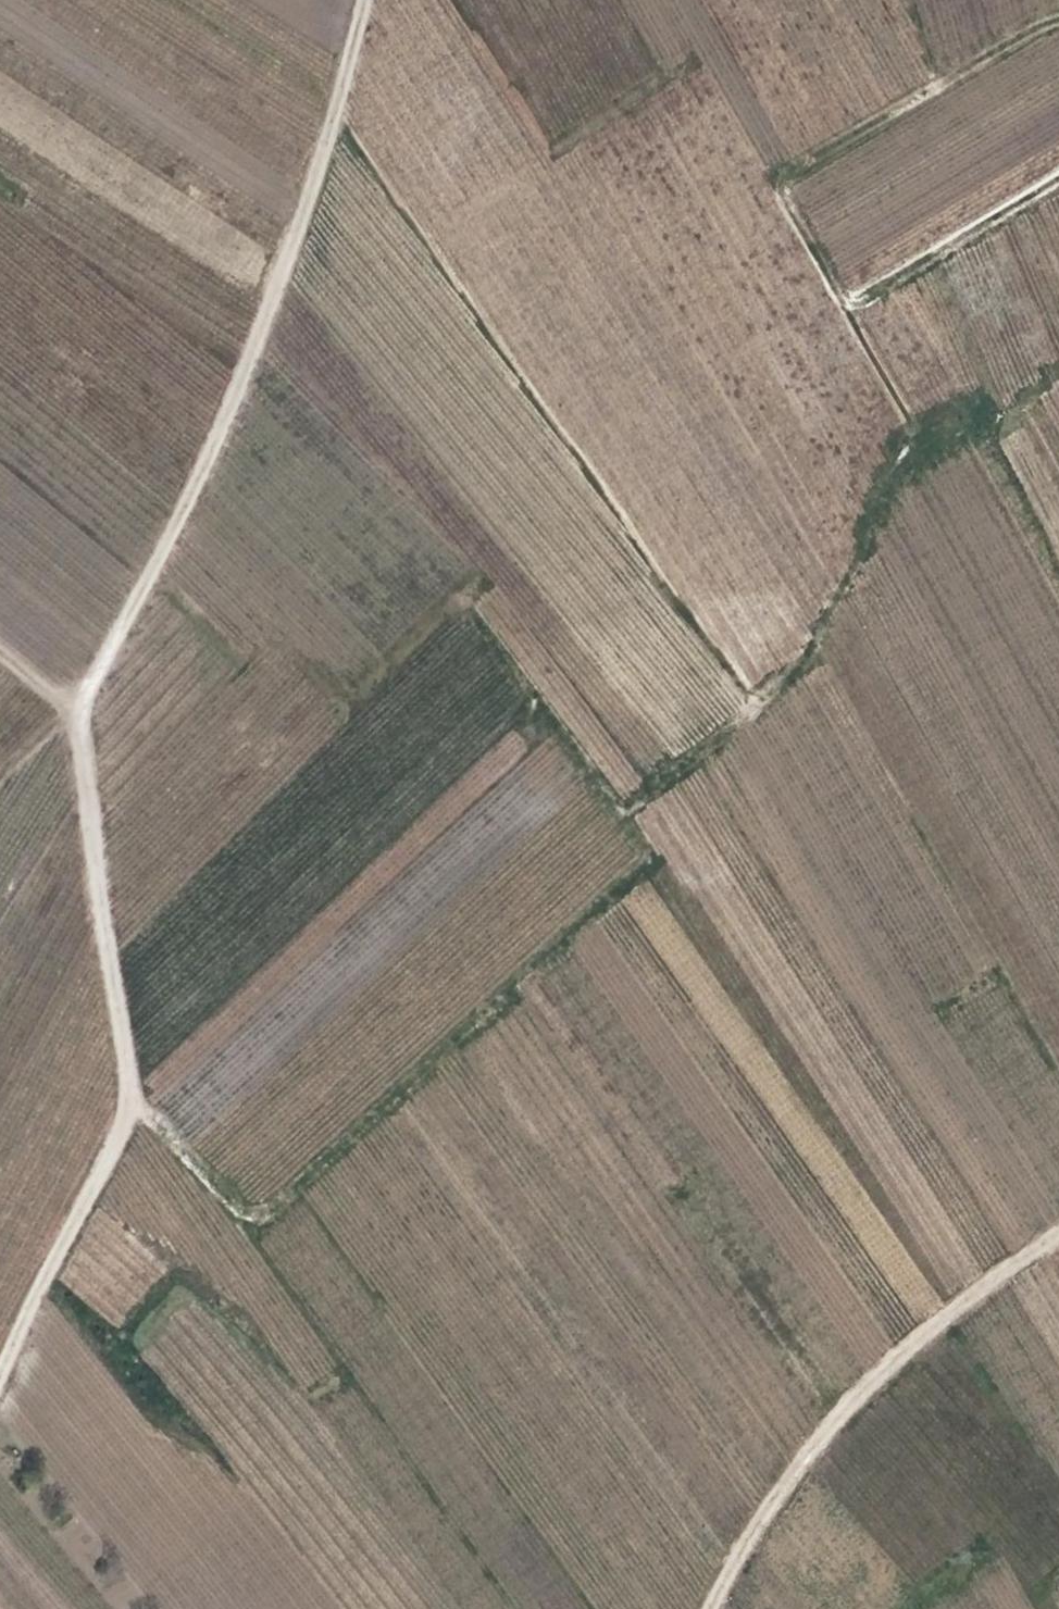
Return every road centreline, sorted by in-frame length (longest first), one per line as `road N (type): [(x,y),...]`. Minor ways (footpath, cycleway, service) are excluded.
road 1 (track): [(366,0),(233,415),(111,646),(85,717),(133,1100),(0,1380)]
road 2 (track): [(1058,1242),(902,1351),(749,1525),(708,1608)]

